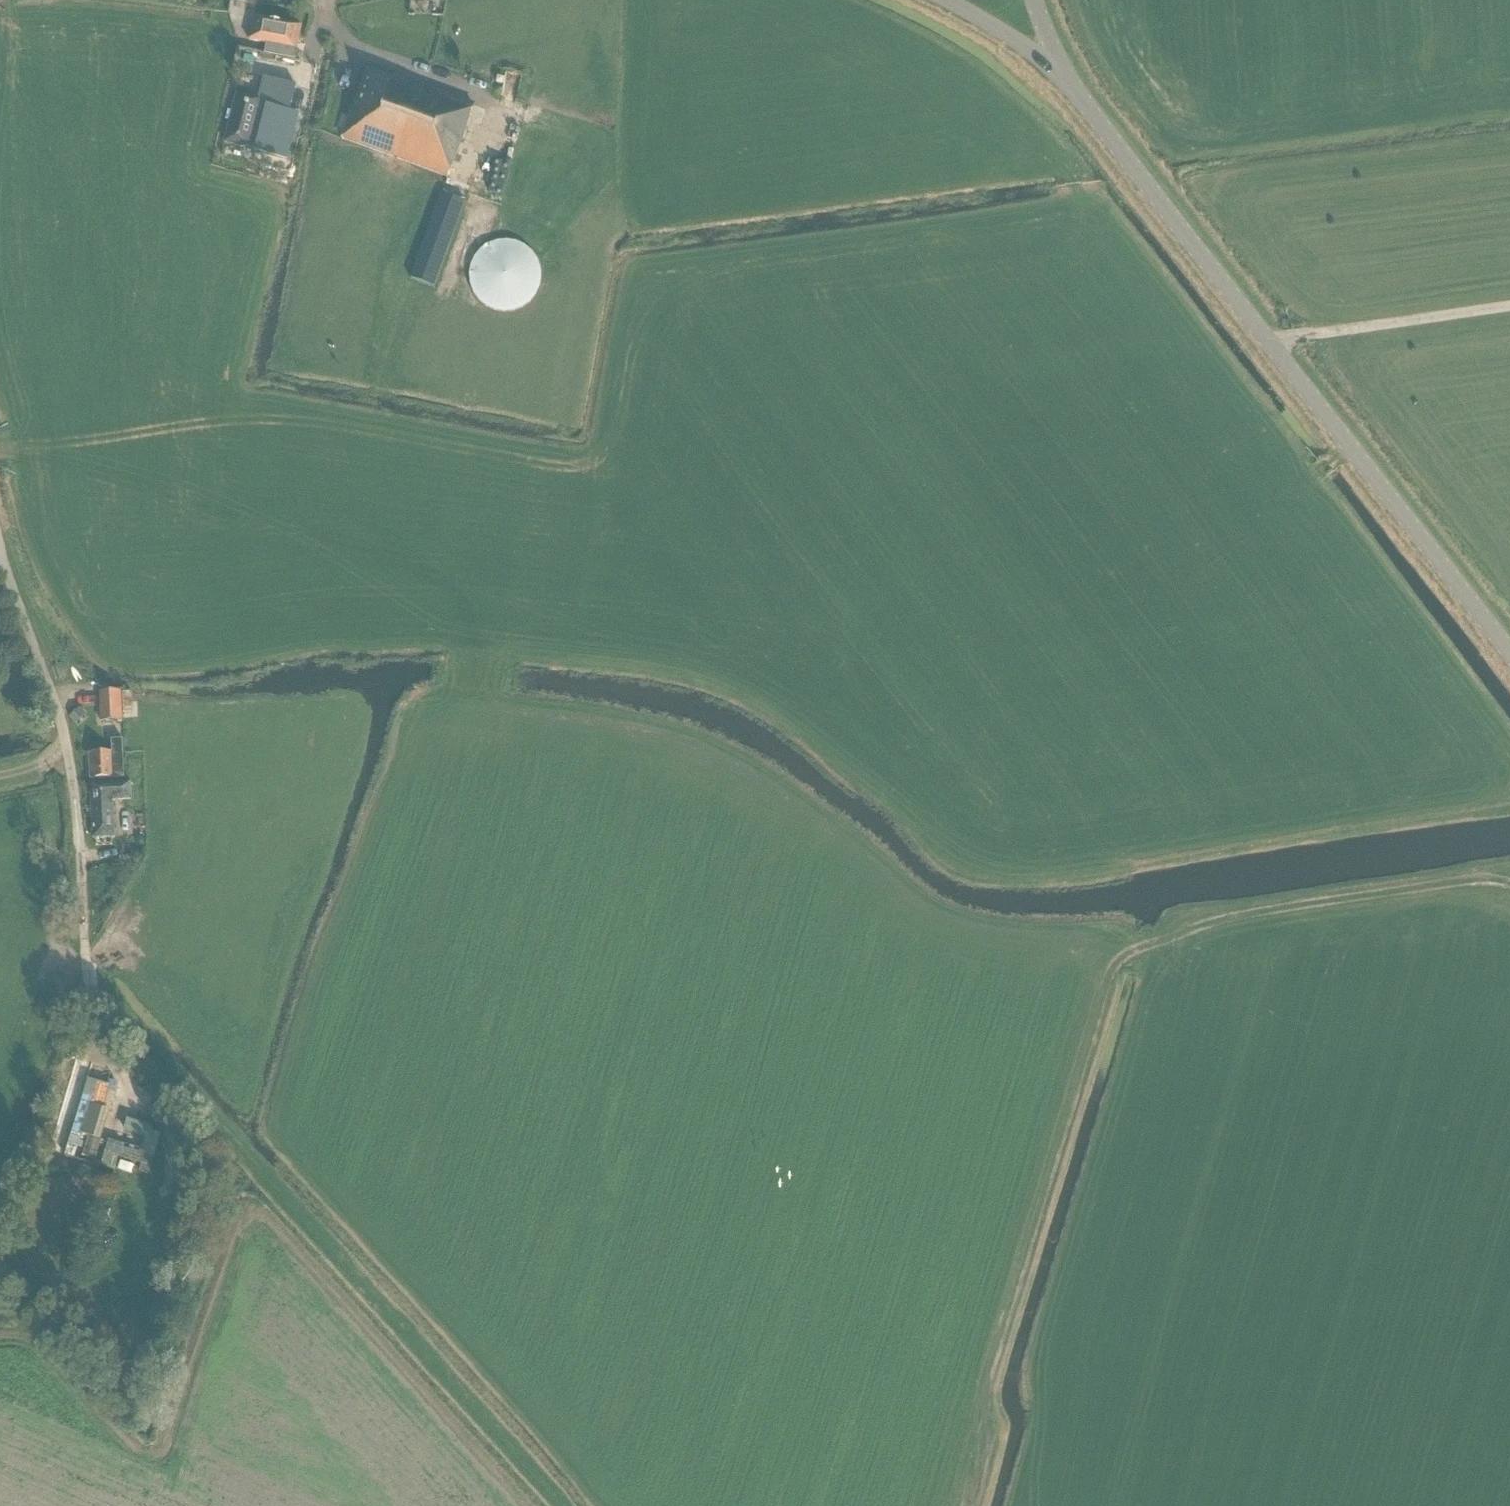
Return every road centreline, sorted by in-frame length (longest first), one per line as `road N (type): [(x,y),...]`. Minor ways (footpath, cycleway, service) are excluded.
road 1 (tertiary): [(1509,657),(1059,75)]
road 2 (track): [(564,1505),(89,976)]
road 3 (track): [(89,976),(67,746)]
road 4 (unclassified): [(67,746),(0,549)]
road 5 (track): [(154,1106),(98,1052),(89,976)]
road 6 (tertiary): [(1059,75),(948,0)]

